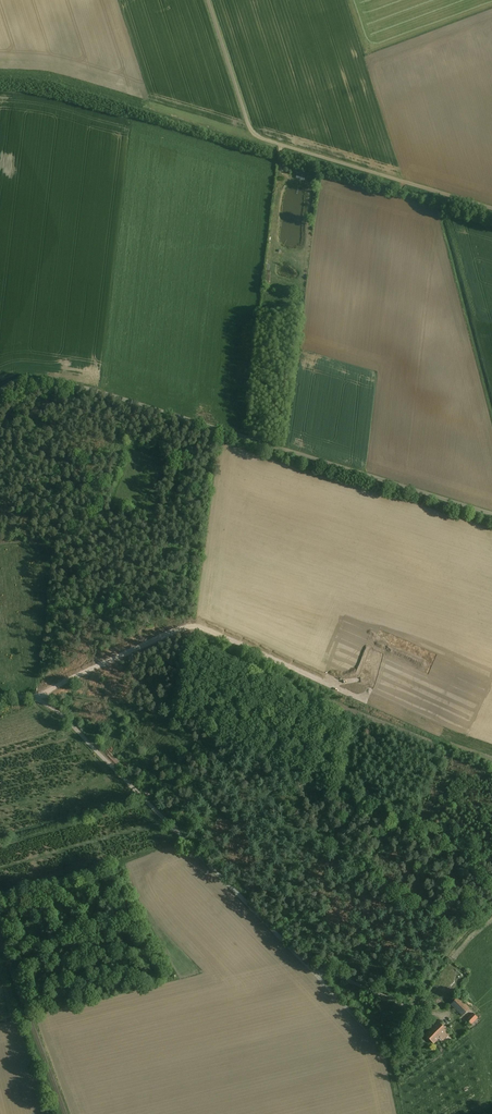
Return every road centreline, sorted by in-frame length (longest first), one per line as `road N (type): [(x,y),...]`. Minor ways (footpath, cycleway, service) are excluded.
road 1 (track): [(0,696),(42,701),(63,715),(306,966),(412,1010)]
road 2 (unclassified): [(0,392),(20,383),(86,390),(491,515)]
road 3 (track): [(36,700),(202,625),(423,728),(437,687)]
road 4 (unclassified): [(491,208),(255,135),(208,0)]
road 5 (track): [(491,911),(457,942),(383,1051),(401,1113)]

